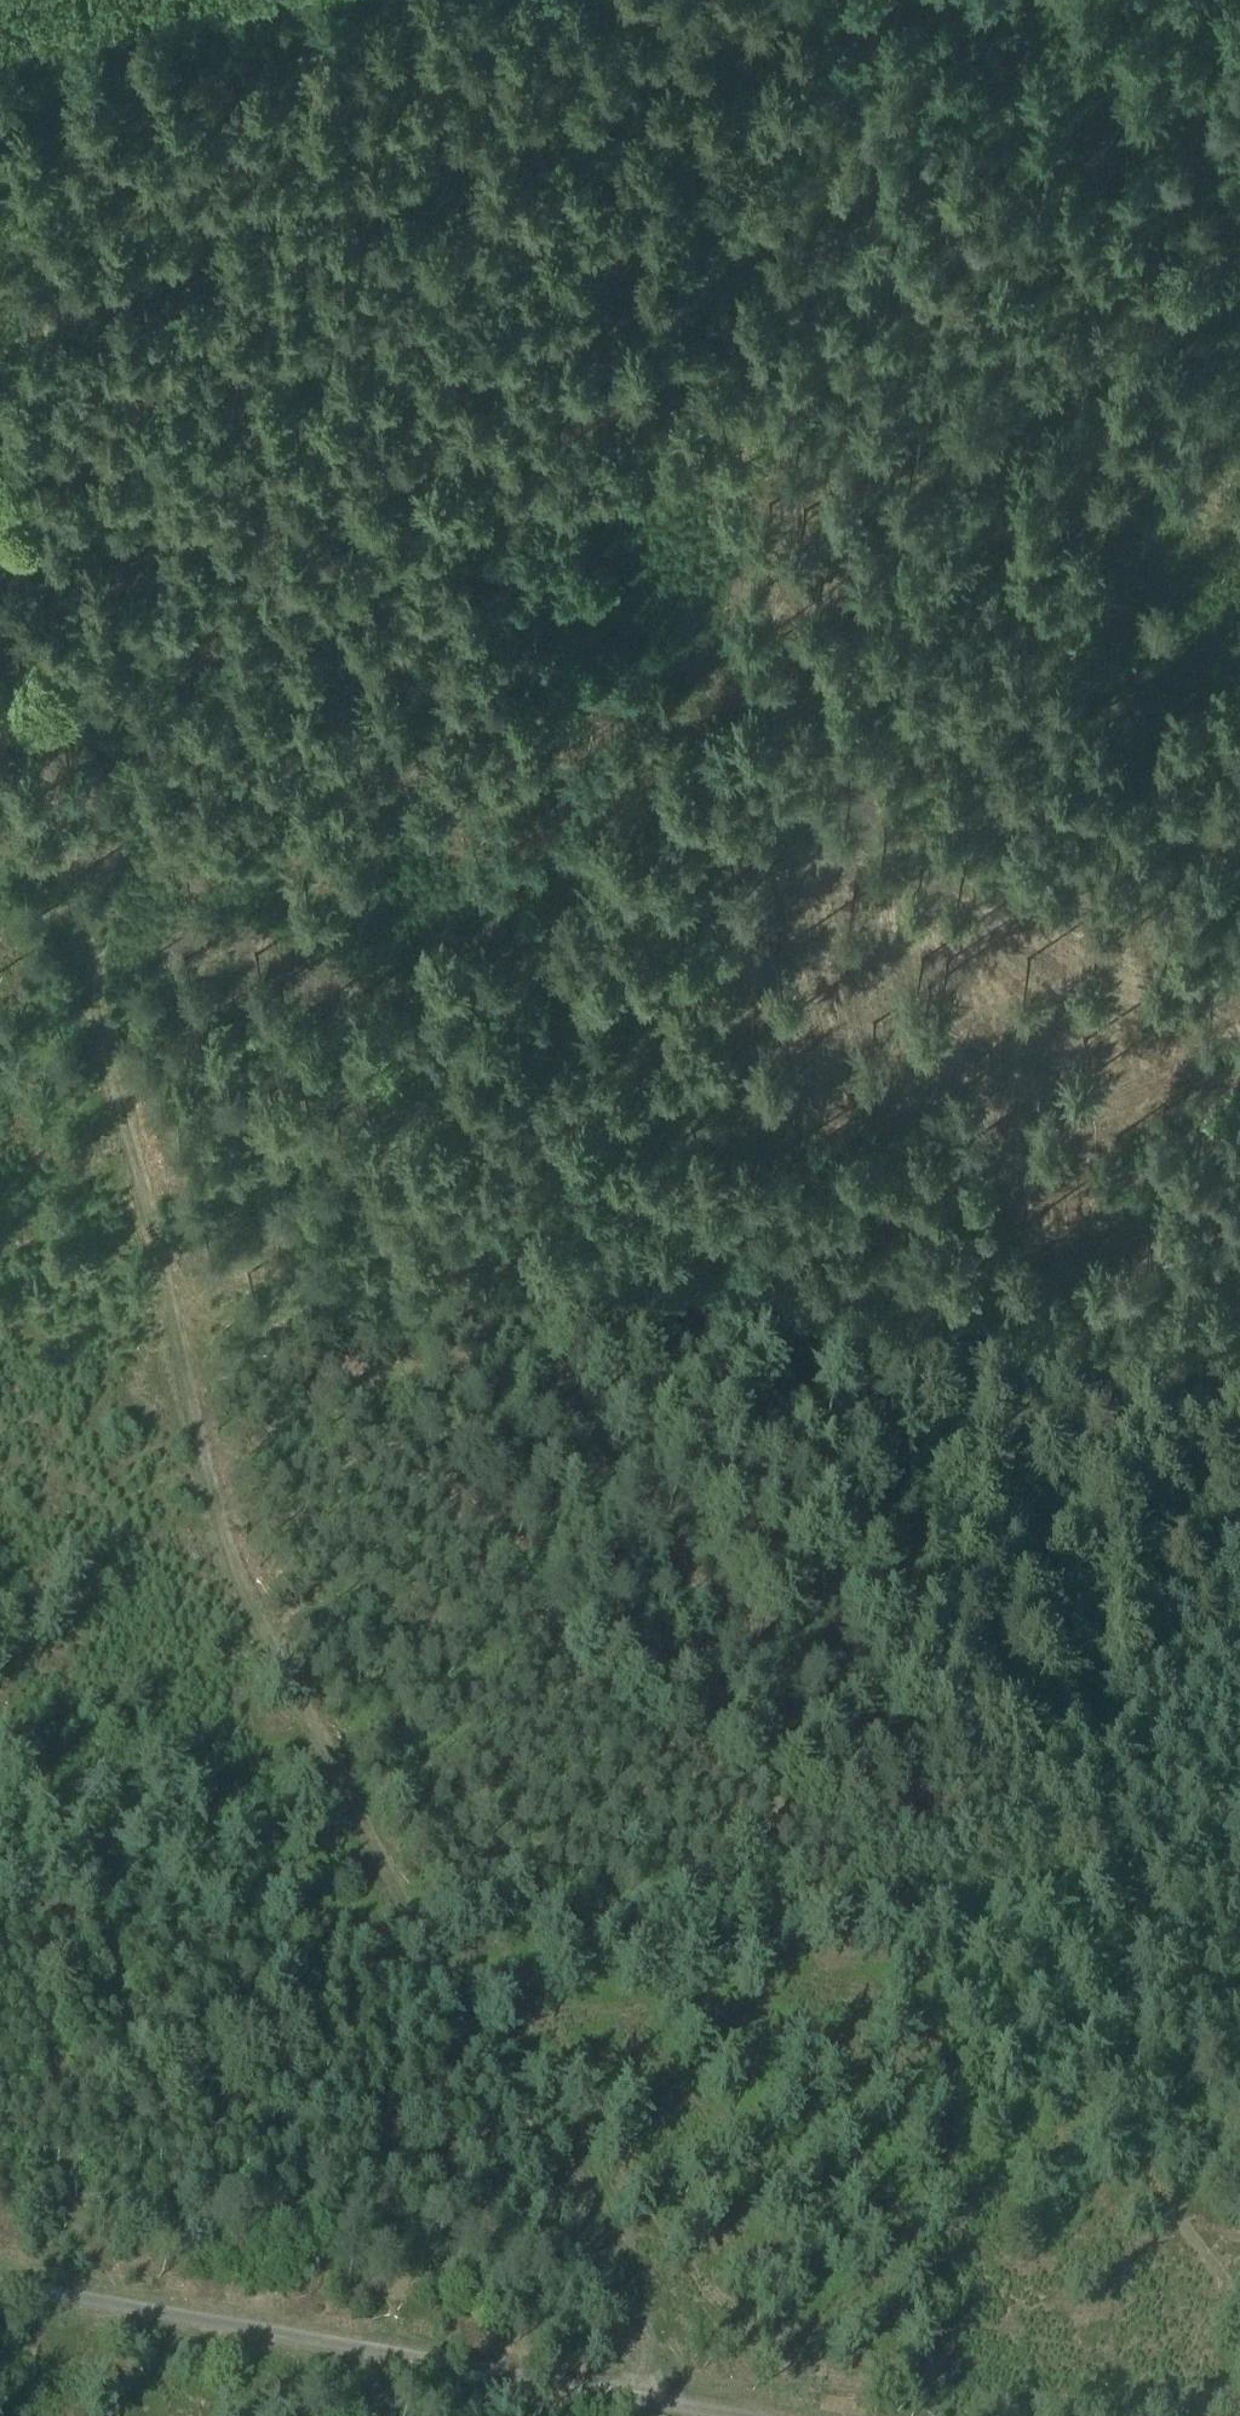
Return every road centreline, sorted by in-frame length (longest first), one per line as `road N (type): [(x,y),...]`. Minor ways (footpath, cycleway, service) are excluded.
road 1 (track): [(0,605),(213,1562),(271,1710),(661,2396)]
road 2 (track): [(783,2415),(0,2284)]
road 3 (track): [(208,0),(0,38)]

